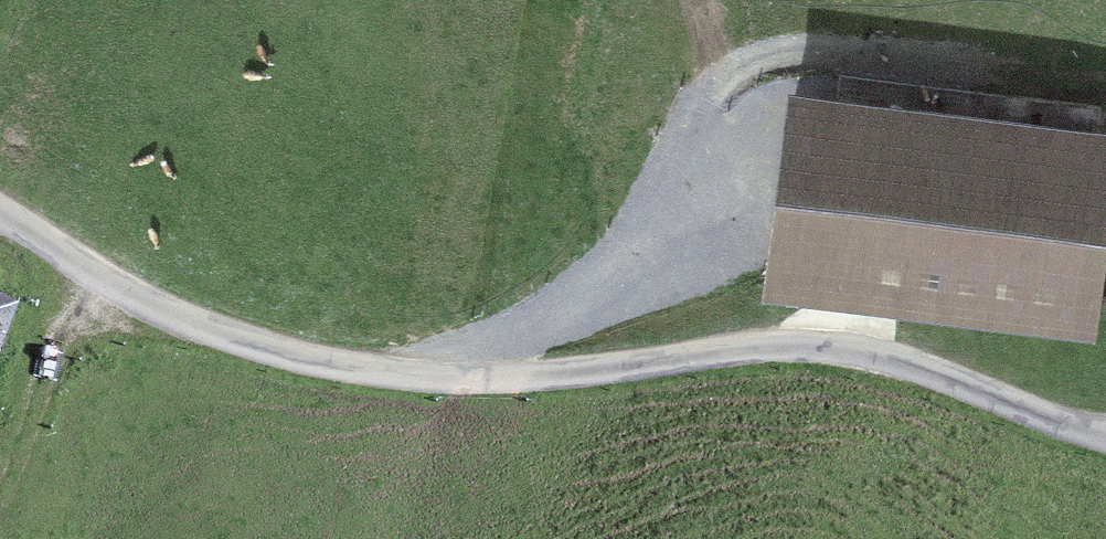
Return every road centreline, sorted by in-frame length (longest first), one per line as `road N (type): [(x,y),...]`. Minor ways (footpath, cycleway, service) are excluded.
road 1 (track): [(0,216),(177,322),(297,361),(433,381),(563,380),(827,348),(907,360),(1105,436)]
road 2 (track): [(433,381),(551,312),(631,247),(701,115),(749,59),(794,46),(1054,84),(1105,83)]

